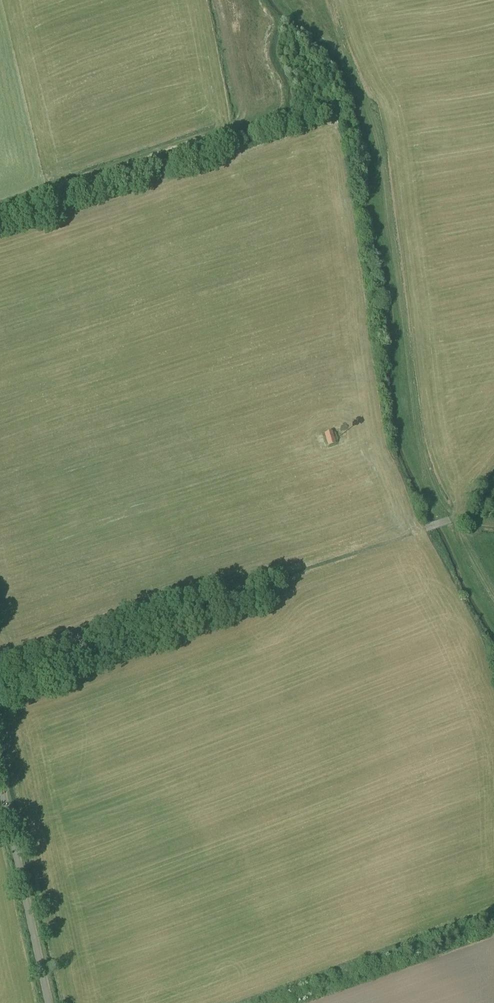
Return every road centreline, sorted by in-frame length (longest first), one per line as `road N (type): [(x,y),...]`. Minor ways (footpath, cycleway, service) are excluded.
road 1 (unclassified): [(49,1002),(0,780)]

